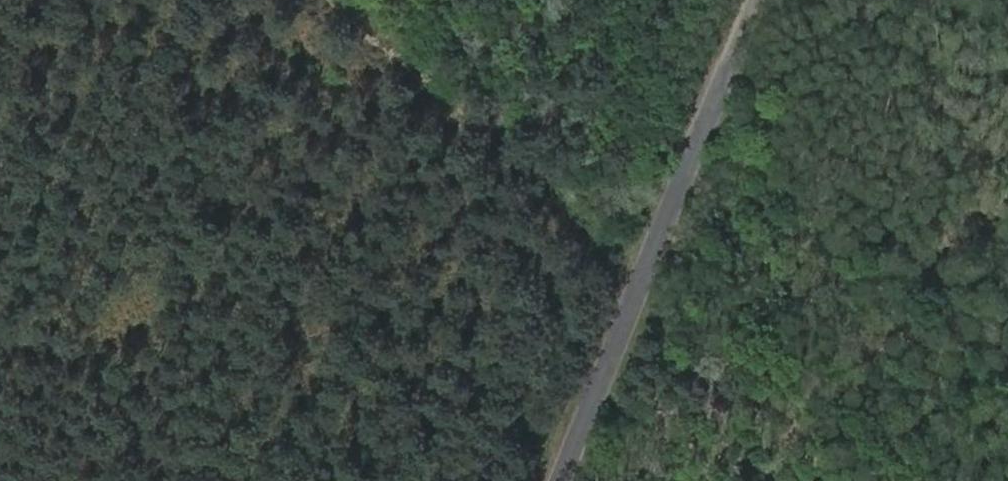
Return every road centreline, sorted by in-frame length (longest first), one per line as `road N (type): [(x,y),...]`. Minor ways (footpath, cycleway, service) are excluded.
road 1 (unclassified): [(562,480),(758,0)]
road 2 (track): [(652,261),(329,0)]

